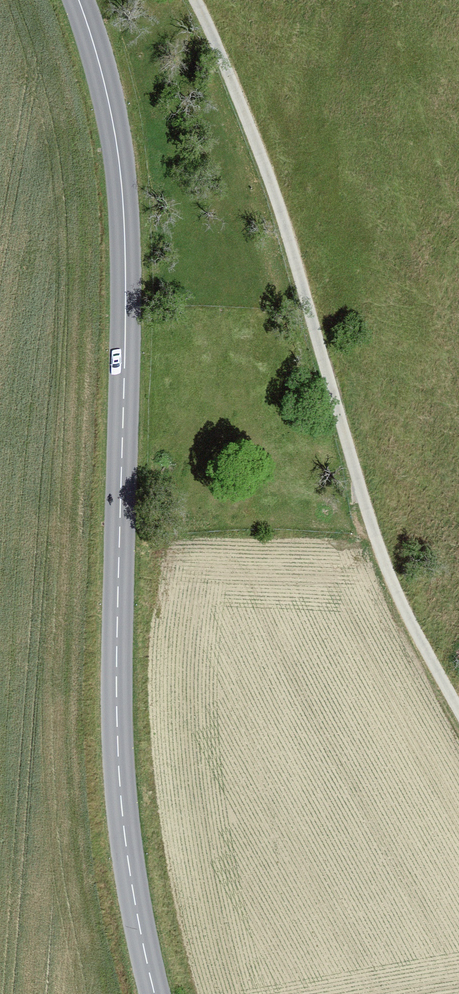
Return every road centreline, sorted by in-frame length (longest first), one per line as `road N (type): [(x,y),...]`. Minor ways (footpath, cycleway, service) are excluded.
road 1 (secondary): [(79,0),(111,112),(122,193),(118,757),(126,849),(155,993)]
road 2 (track): [(195,0),(271,182),(380,550),(458,710)]

